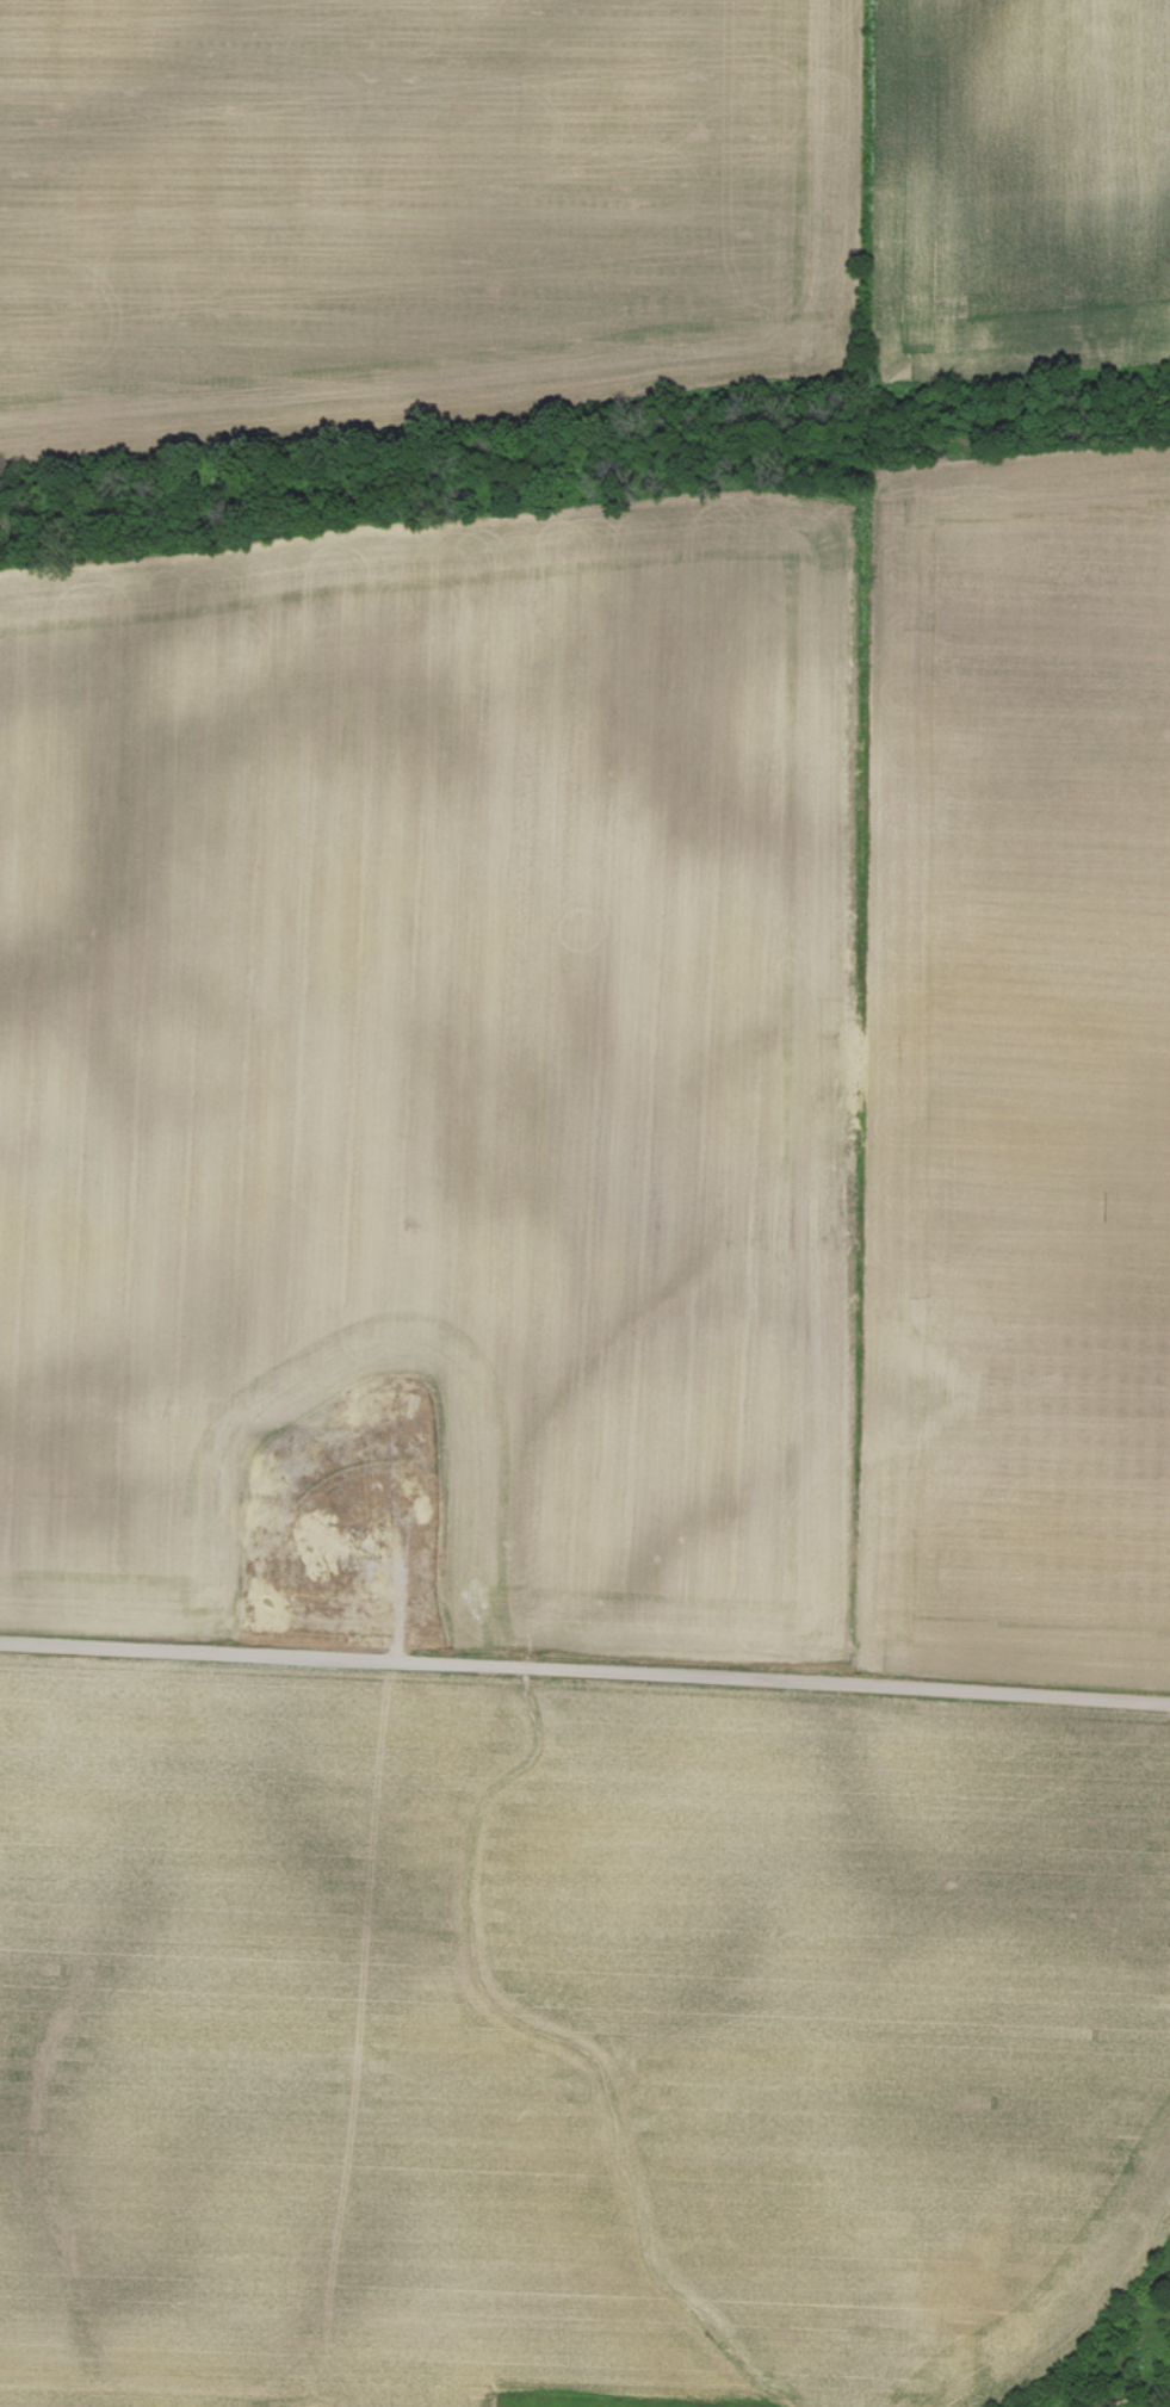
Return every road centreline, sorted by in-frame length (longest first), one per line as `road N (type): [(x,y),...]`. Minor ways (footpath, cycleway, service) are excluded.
road 1 (residential): [(1169,1705),(0,1649)]

